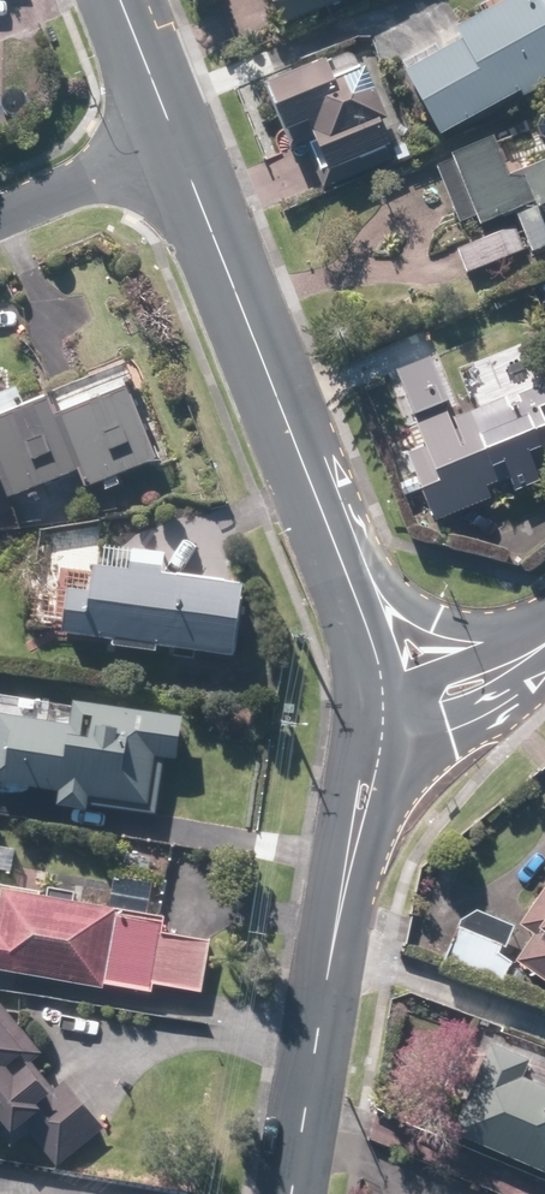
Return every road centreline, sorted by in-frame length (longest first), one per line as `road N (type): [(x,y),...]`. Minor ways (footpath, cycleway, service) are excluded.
road 1 (tertiary): [(176,140),(352,590)]
road 2 (tertiary): [(325,980),(349,805),(373,752)]
road 3 (tertiary): [(373,752),(371,811),(325,980)]
road 4 (tertiary): [(325,980),(290,1193)]
road 5 (residential): [(0,215),(176,140)]
road 6 (unclassified): [(544,668),(502,704),(445,732),(374,739)]
road 7 (tertiary): [(352,590),(532,635)]
road 8 (unclassified): [(377,701),(532,635)]
road 9 (tertiary): [(119,0),(176,140)]

